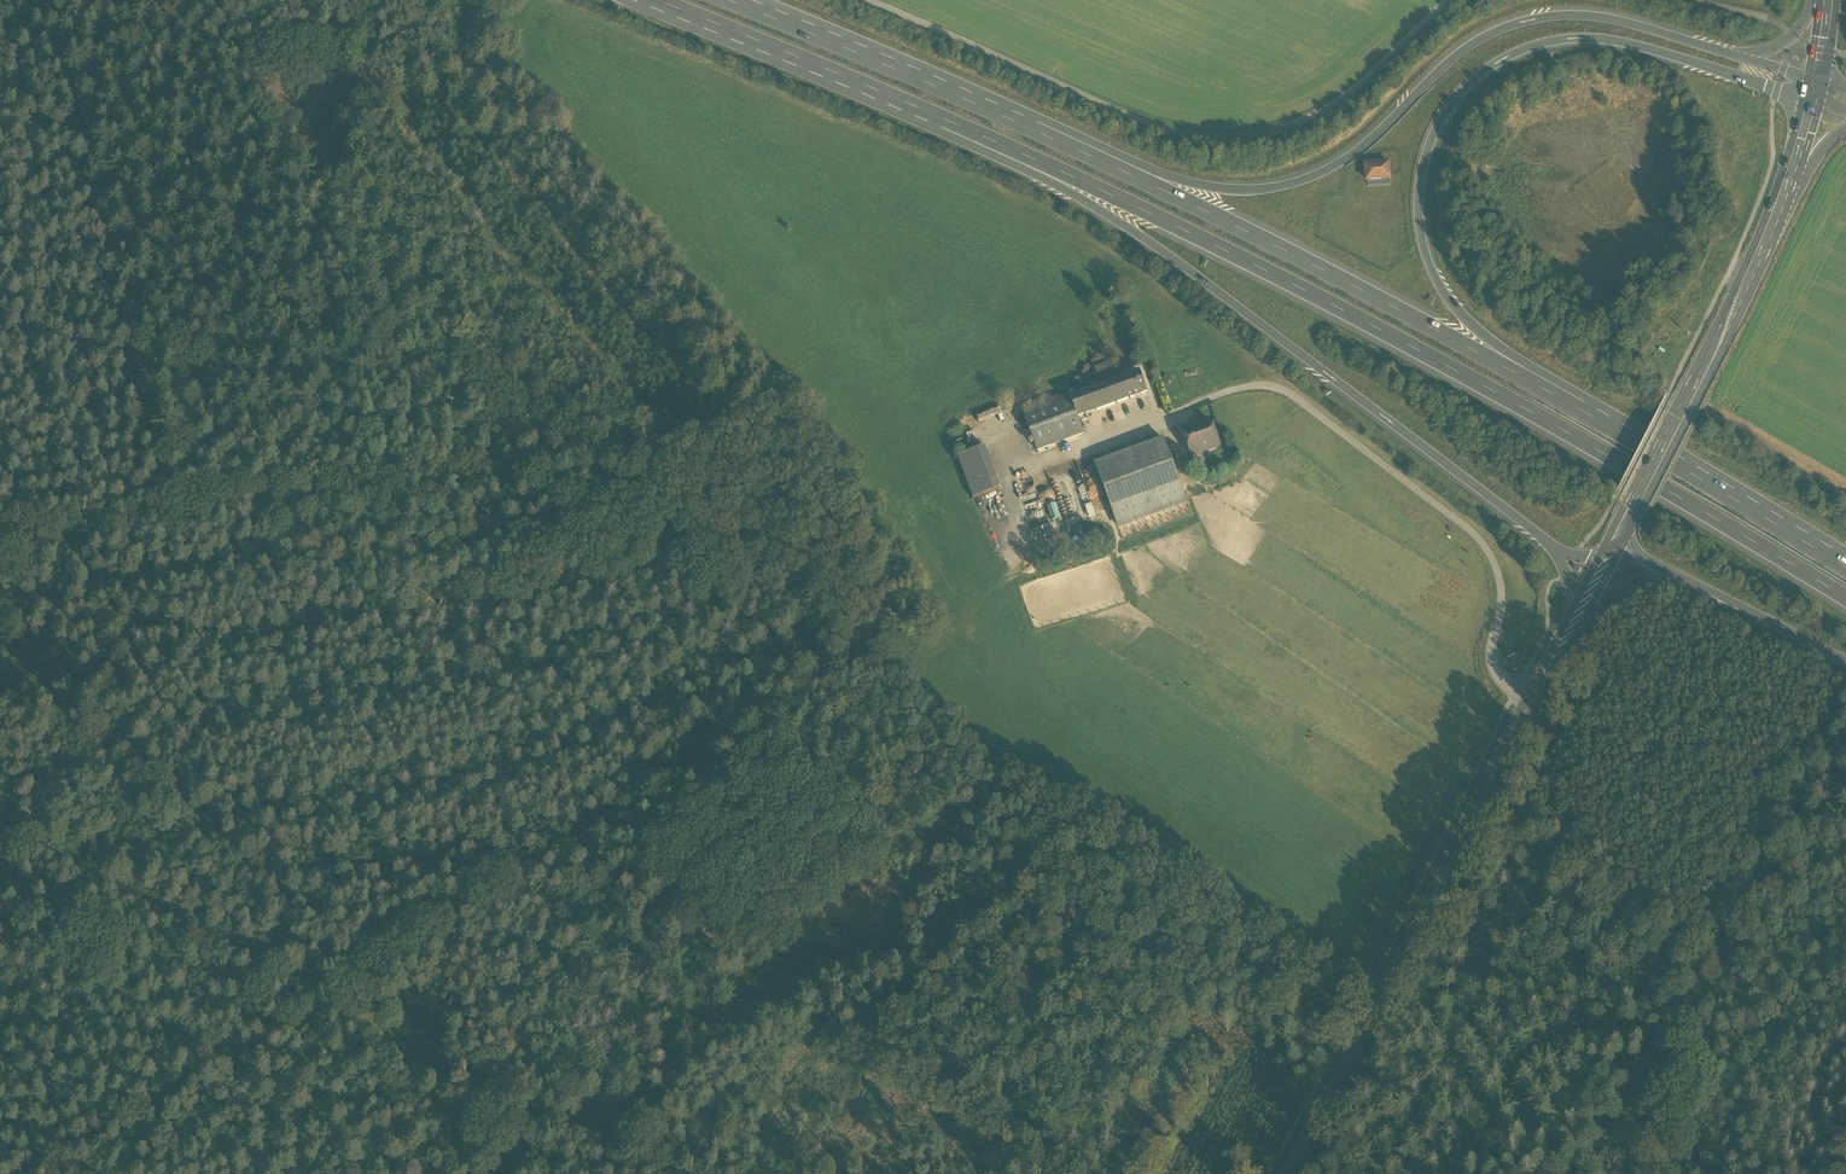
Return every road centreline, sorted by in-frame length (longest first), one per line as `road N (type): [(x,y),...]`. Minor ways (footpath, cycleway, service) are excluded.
road 1 (motorway): [(829,71),(1114,195),(1605,452),(1845,594)]
road 2 (motorway): [(1845,564),(1617,427),(1278,247),(834,40)]
road 3 (motorway): [(1845,547),(1486,336),(1435,277),(1419,225),(1422,163),(1445,113),(1482,73),(1535,46),(1570,39),(1621,43),(1812,102)]
road 4 (motorway): [(1730,54),(1610,20),(1523,21),(1443,65),(1335,165),(1253,189),(1172,178),(932,70),(834,40)]
road 5 (track): [(858,655),(613,465),(0,544)]
road 6 (motorway): [(829,71),(1131,227),(1549,547)]
road 7 (track): [(1446,0),(1348,96),(1292,124),(1243,133),(1190,132),(1107,107),(863,0)]
road 8 (track): [(325,1002),(858,655)]
road 9 (track): [(858,655),(934,715),(1373,1004)]
road 10 (track): [(0,829),(482,1084)]
road 11 (secondary): [(1285,1173),(1534,695)]
road 12 (residential): [(1534,695),(1506,679),(1493,660),(1501,587),(1482,541),(1277,387)]
road 13 (track): [(325,1002),(317,1015),(28,1173)]
road 14 (secondary): [(1778,212),(1626,518)]
road 15 (track): [(482,1084),(650,1173)]
road 16 (motorway): [(660,0),(829,71)]
road 17 (motorway): [(1683,582),(1845,664)]
road 18 (motorway): [(1566,636),(1634,587),(1683,582)]

